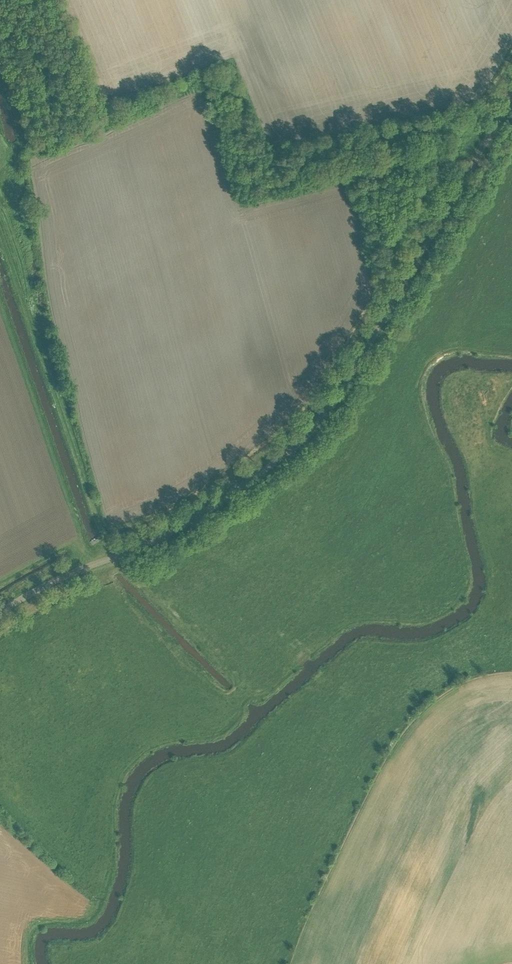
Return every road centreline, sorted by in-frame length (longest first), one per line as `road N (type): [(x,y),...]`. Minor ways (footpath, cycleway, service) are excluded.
road 1 (unclassified): [(0,611),(185,524),(299,442),(343,387),(511,93)]

